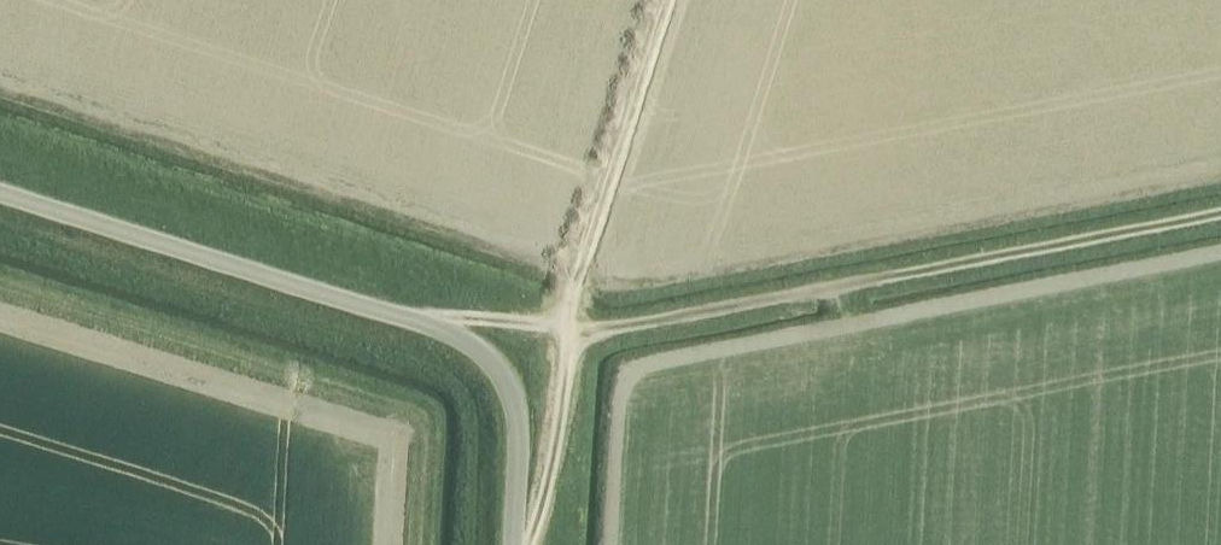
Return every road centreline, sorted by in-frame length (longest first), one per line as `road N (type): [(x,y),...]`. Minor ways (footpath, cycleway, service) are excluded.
road 1 (unclassified): [(510,544),(516,428),(502,385),(474,348),(0,194)]
road 2 (track): [(571,334),(1220,213)]
road 3 (track): [(567,323),(670,0)]
road 4 (track): [(567,323),(559,419),(525,544)]
road 5 (track): [(391,316),(567,323)]

